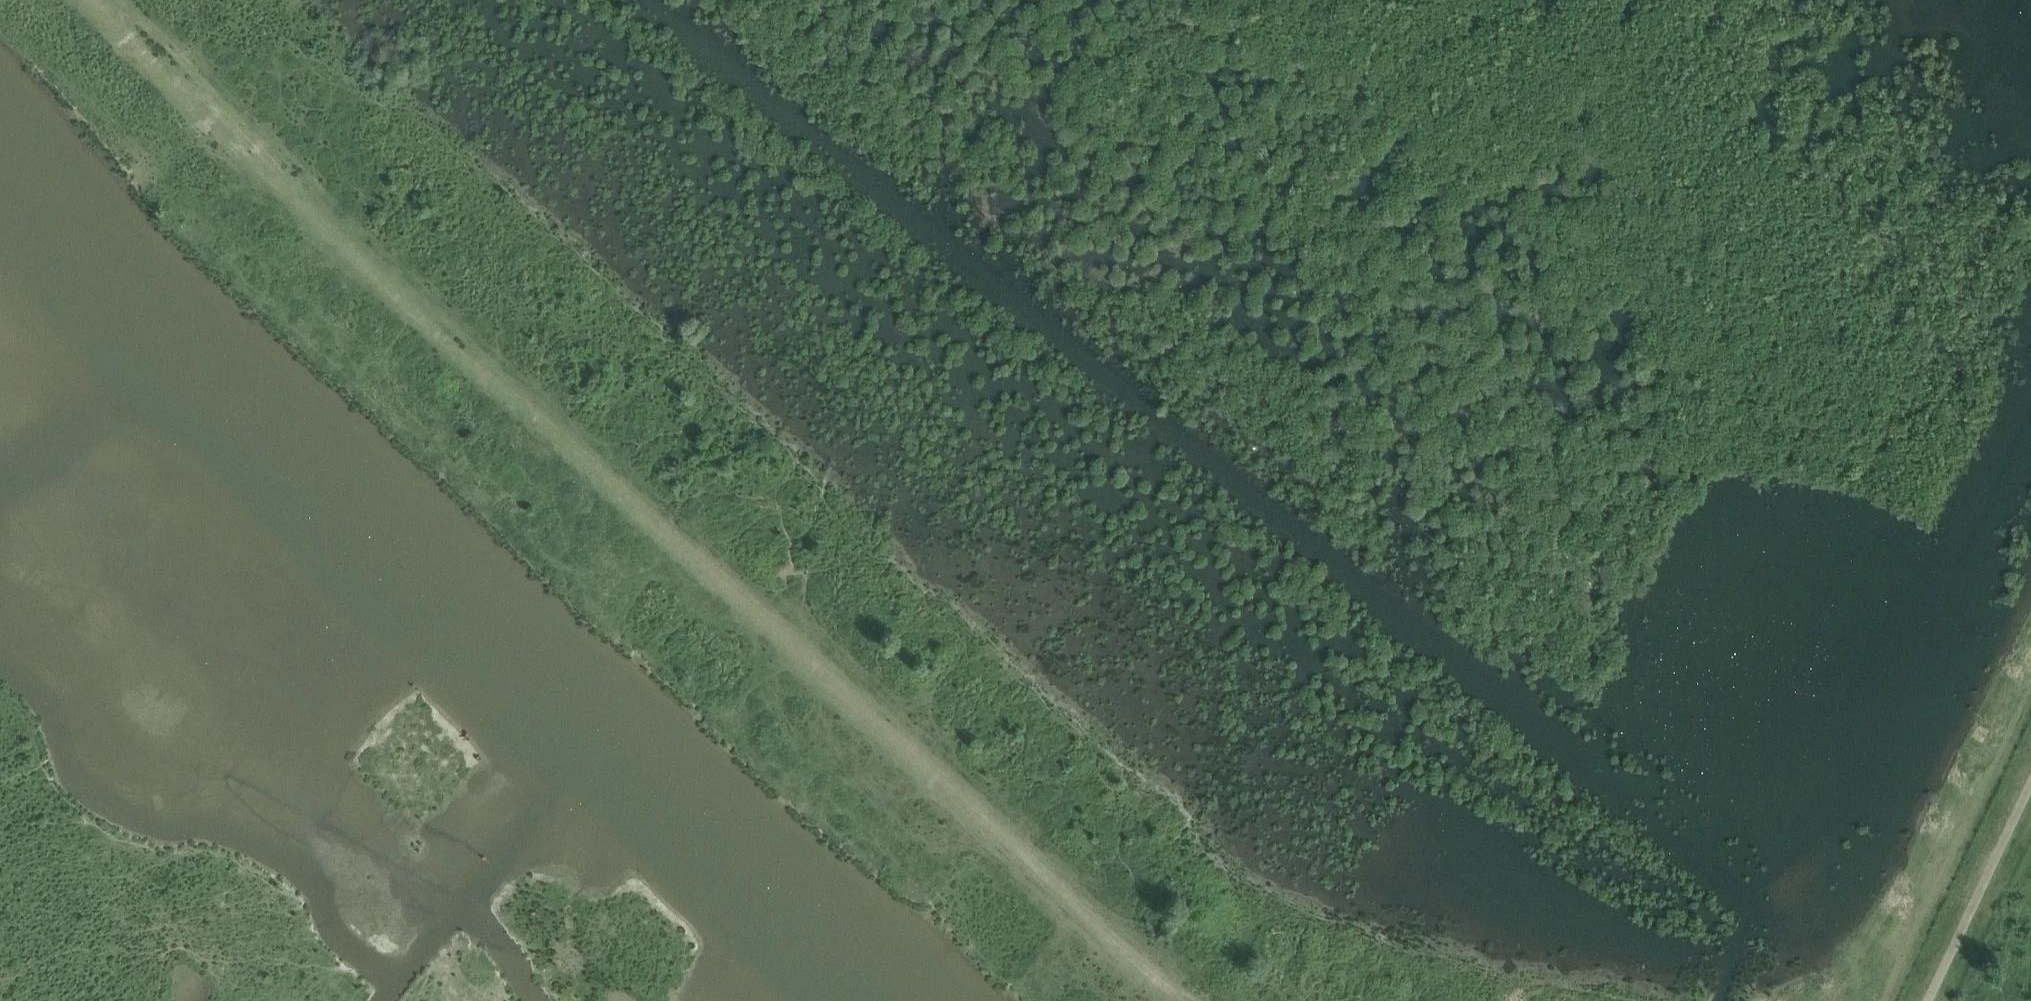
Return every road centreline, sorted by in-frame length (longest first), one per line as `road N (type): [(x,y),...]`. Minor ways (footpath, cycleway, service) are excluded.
road 1 (track): [(1194,1000),(1129,956),(269,175),(99,0)]
road 2 (track): [(1928,1000),(2030,783)]

